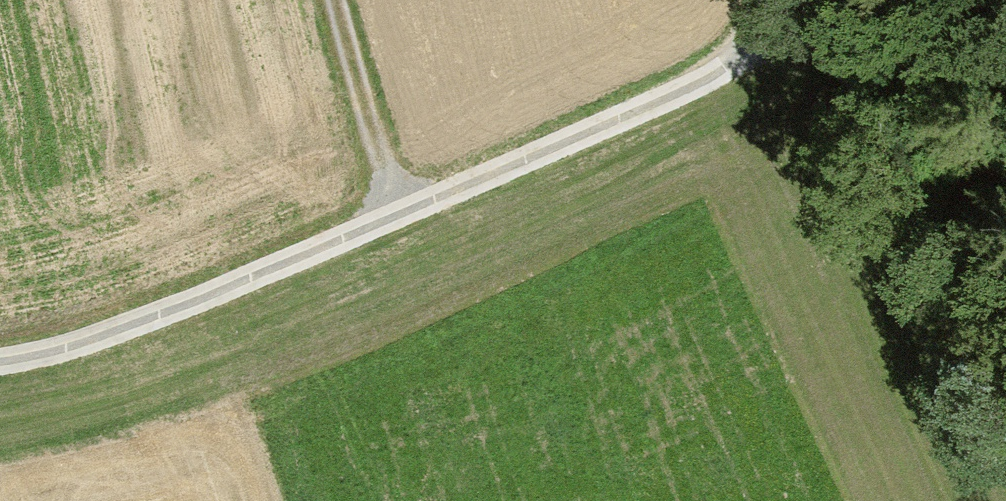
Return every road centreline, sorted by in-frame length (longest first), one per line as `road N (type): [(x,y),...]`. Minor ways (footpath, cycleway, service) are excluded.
road 1 (track): [(779,0),(762,44),(691,82),(127,325),(0,359)]
road 2 (track): [(1005,422),(845,66),(780,14)]
road 3 (track): [(396,209),(328,0)]

